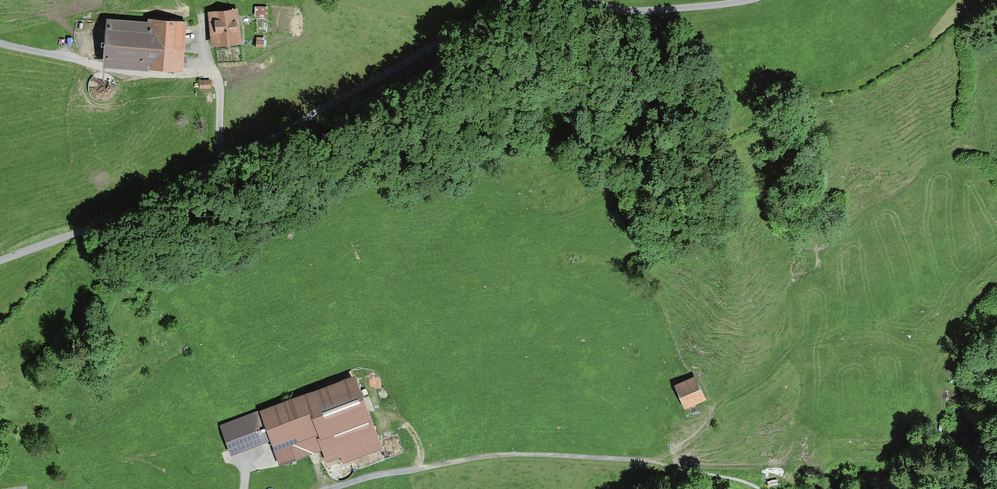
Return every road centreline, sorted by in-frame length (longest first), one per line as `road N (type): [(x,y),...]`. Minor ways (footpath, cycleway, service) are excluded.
road 1 (unclassified): [(0,261),(147,210),(483,0)]
road 2 (track): [(212,172),(221,108),(215,73),(116,72),(0,44)]
road 3 (track): [(332,488),(493,458),(647,461)]
road 4 (unclassified): [(602,0),(644,11),(753,0)]

